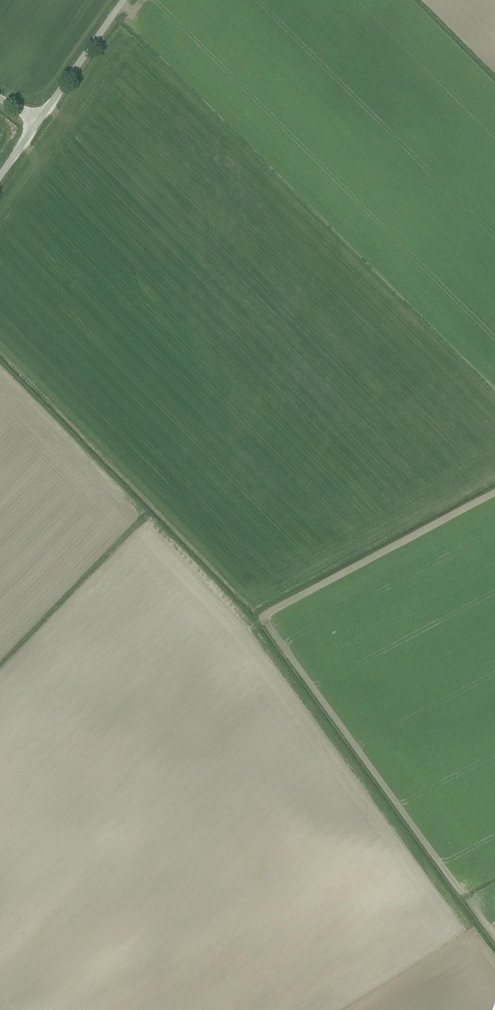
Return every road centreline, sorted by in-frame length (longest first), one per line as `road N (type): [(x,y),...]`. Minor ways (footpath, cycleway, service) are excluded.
road 1 (unclassified): [(125,0),(41,120)]

